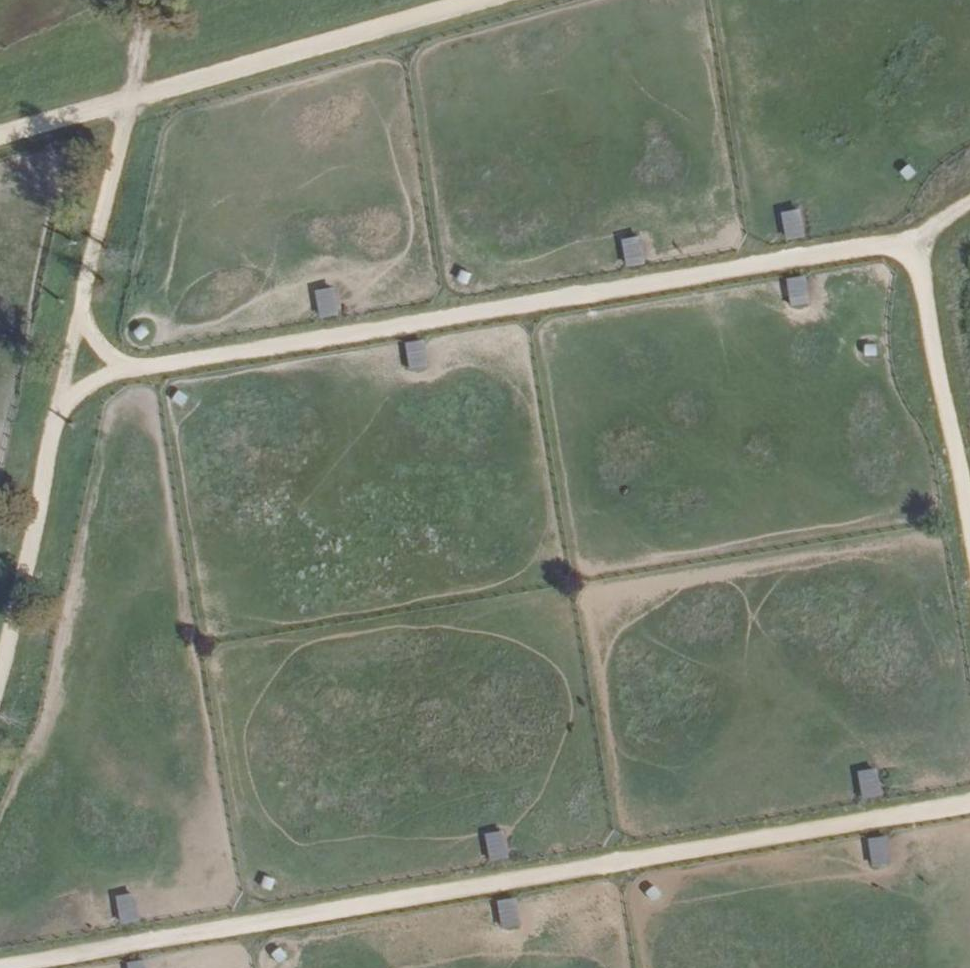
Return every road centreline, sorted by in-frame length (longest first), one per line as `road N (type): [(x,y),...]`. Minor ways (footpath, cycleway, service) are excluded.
road 1 (track): [(0,962),(969,812)]
road 2 (track): [(77,377),(920,243)]
road 3 (track): [(0,680),(23,616),(138,99),(148,0)]
road 4 (track): [(0,137),(486,0)]
road 5 (track): [(969,556),(920,243)]

